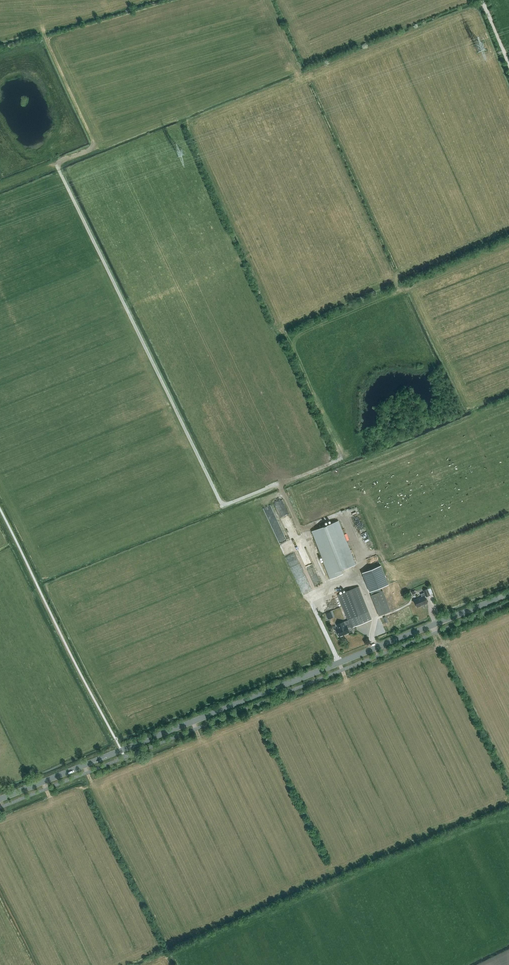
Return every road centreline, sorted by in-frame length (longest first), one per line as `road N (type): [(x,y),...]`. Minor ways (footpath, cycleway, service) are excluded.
road 1 (tertiary): [(508,595),(0,799)]

